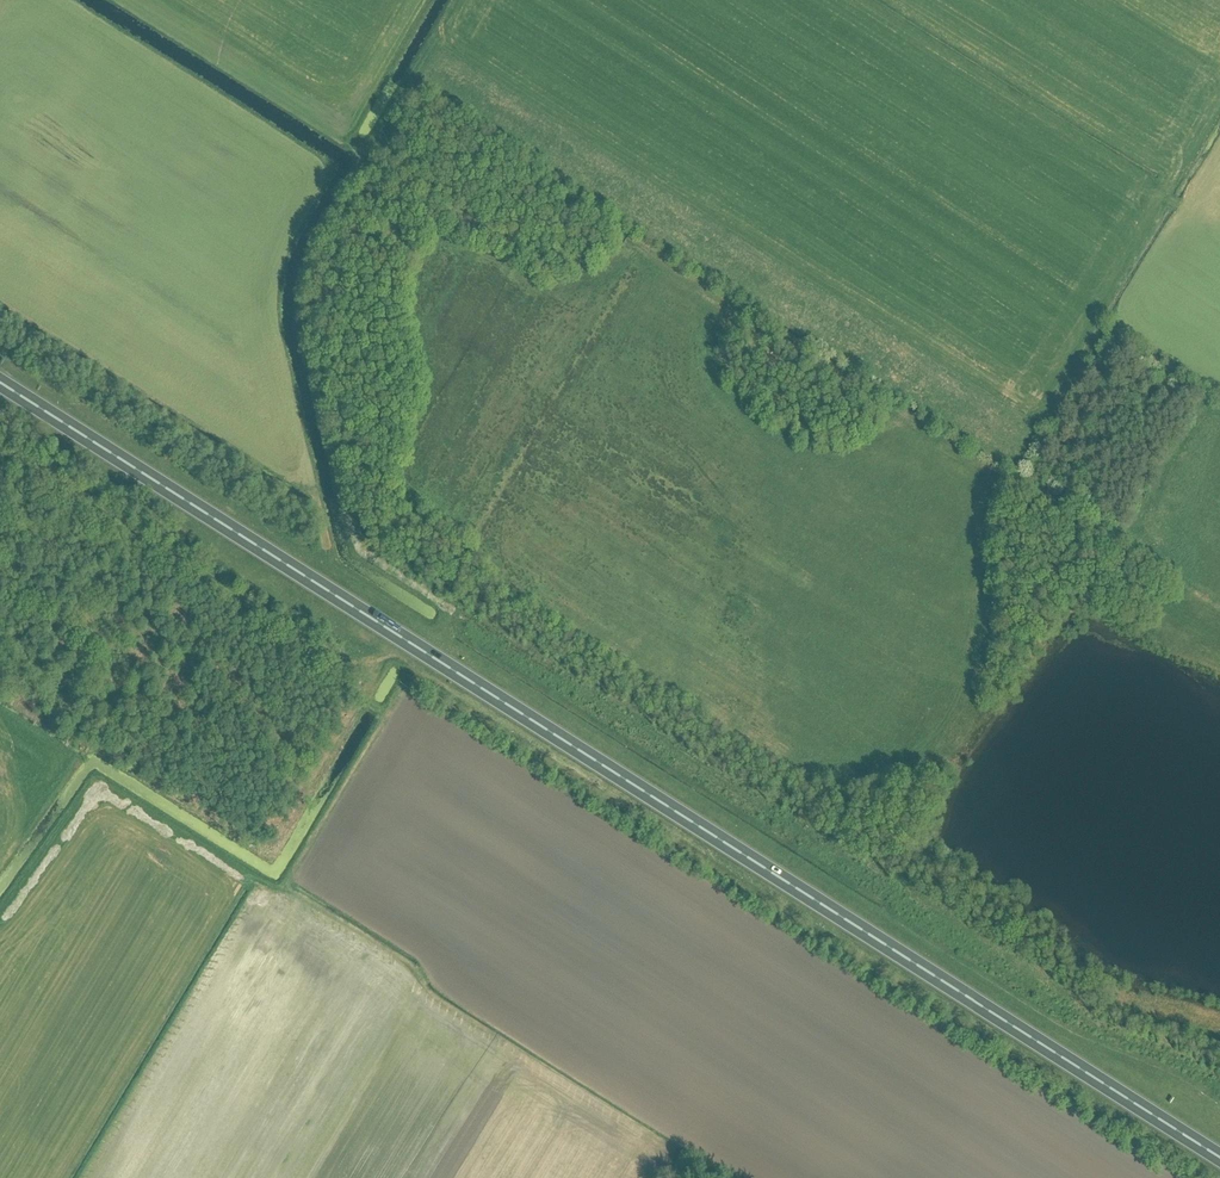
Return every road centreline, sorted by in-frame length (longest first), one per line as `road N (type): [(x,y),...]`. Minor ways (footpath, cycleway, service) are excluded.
road 1 (trunk): [(1219,1159),(0,384)]

